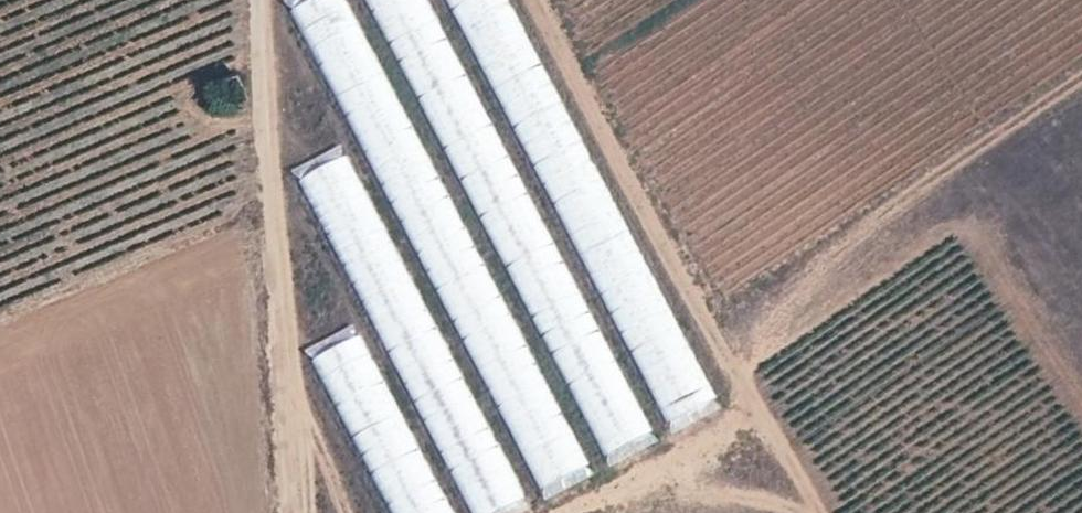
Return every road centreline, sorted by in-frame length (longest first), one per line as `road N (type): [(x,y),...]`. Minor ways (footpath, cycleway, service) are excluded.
road 1 (track): [(283,512),(252,0)]

